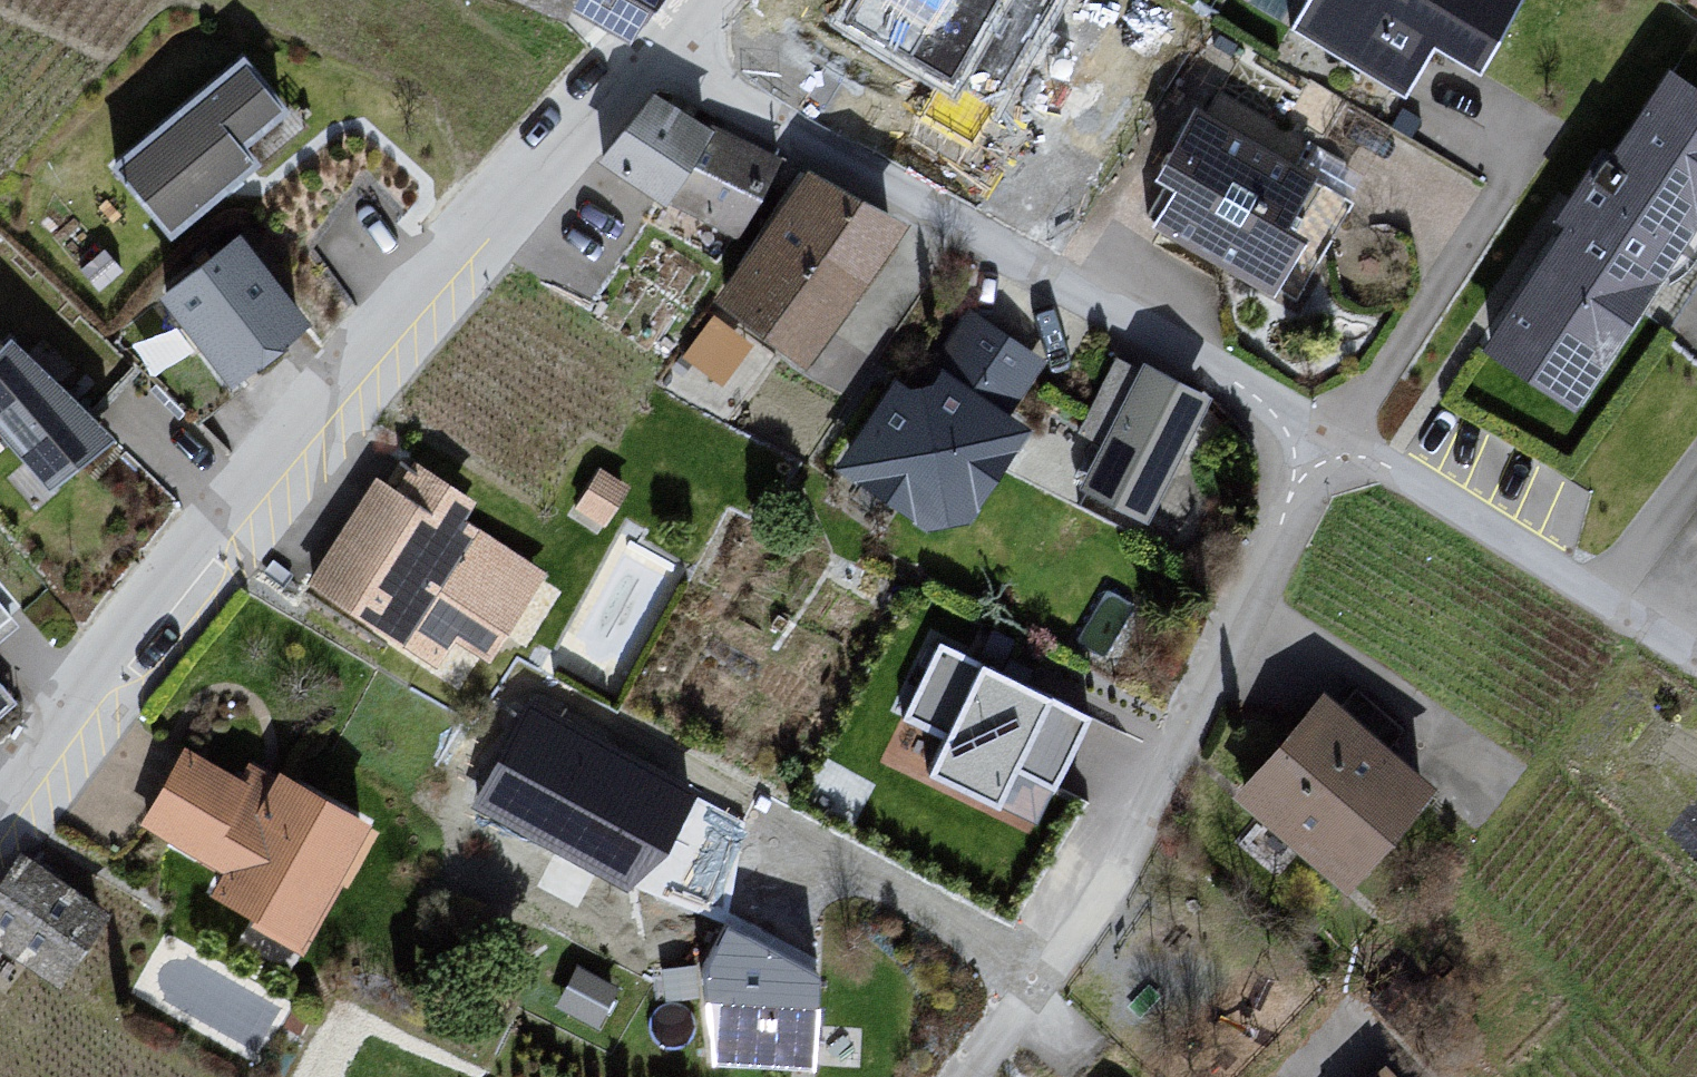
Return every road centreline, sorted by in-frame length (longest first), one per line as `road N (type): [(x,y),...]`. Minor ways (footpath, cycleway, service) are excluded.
road 1 (residential): [(0,812),(211,545),(665,42)]
road 2 (residential): [(1321,434),(702,80),(665,42)]
road 3 (residential): [(1321,434),(1153,799),(1049,987),(973,1076)]
road 4 (residential): [(1696,656),(1321,434)]

